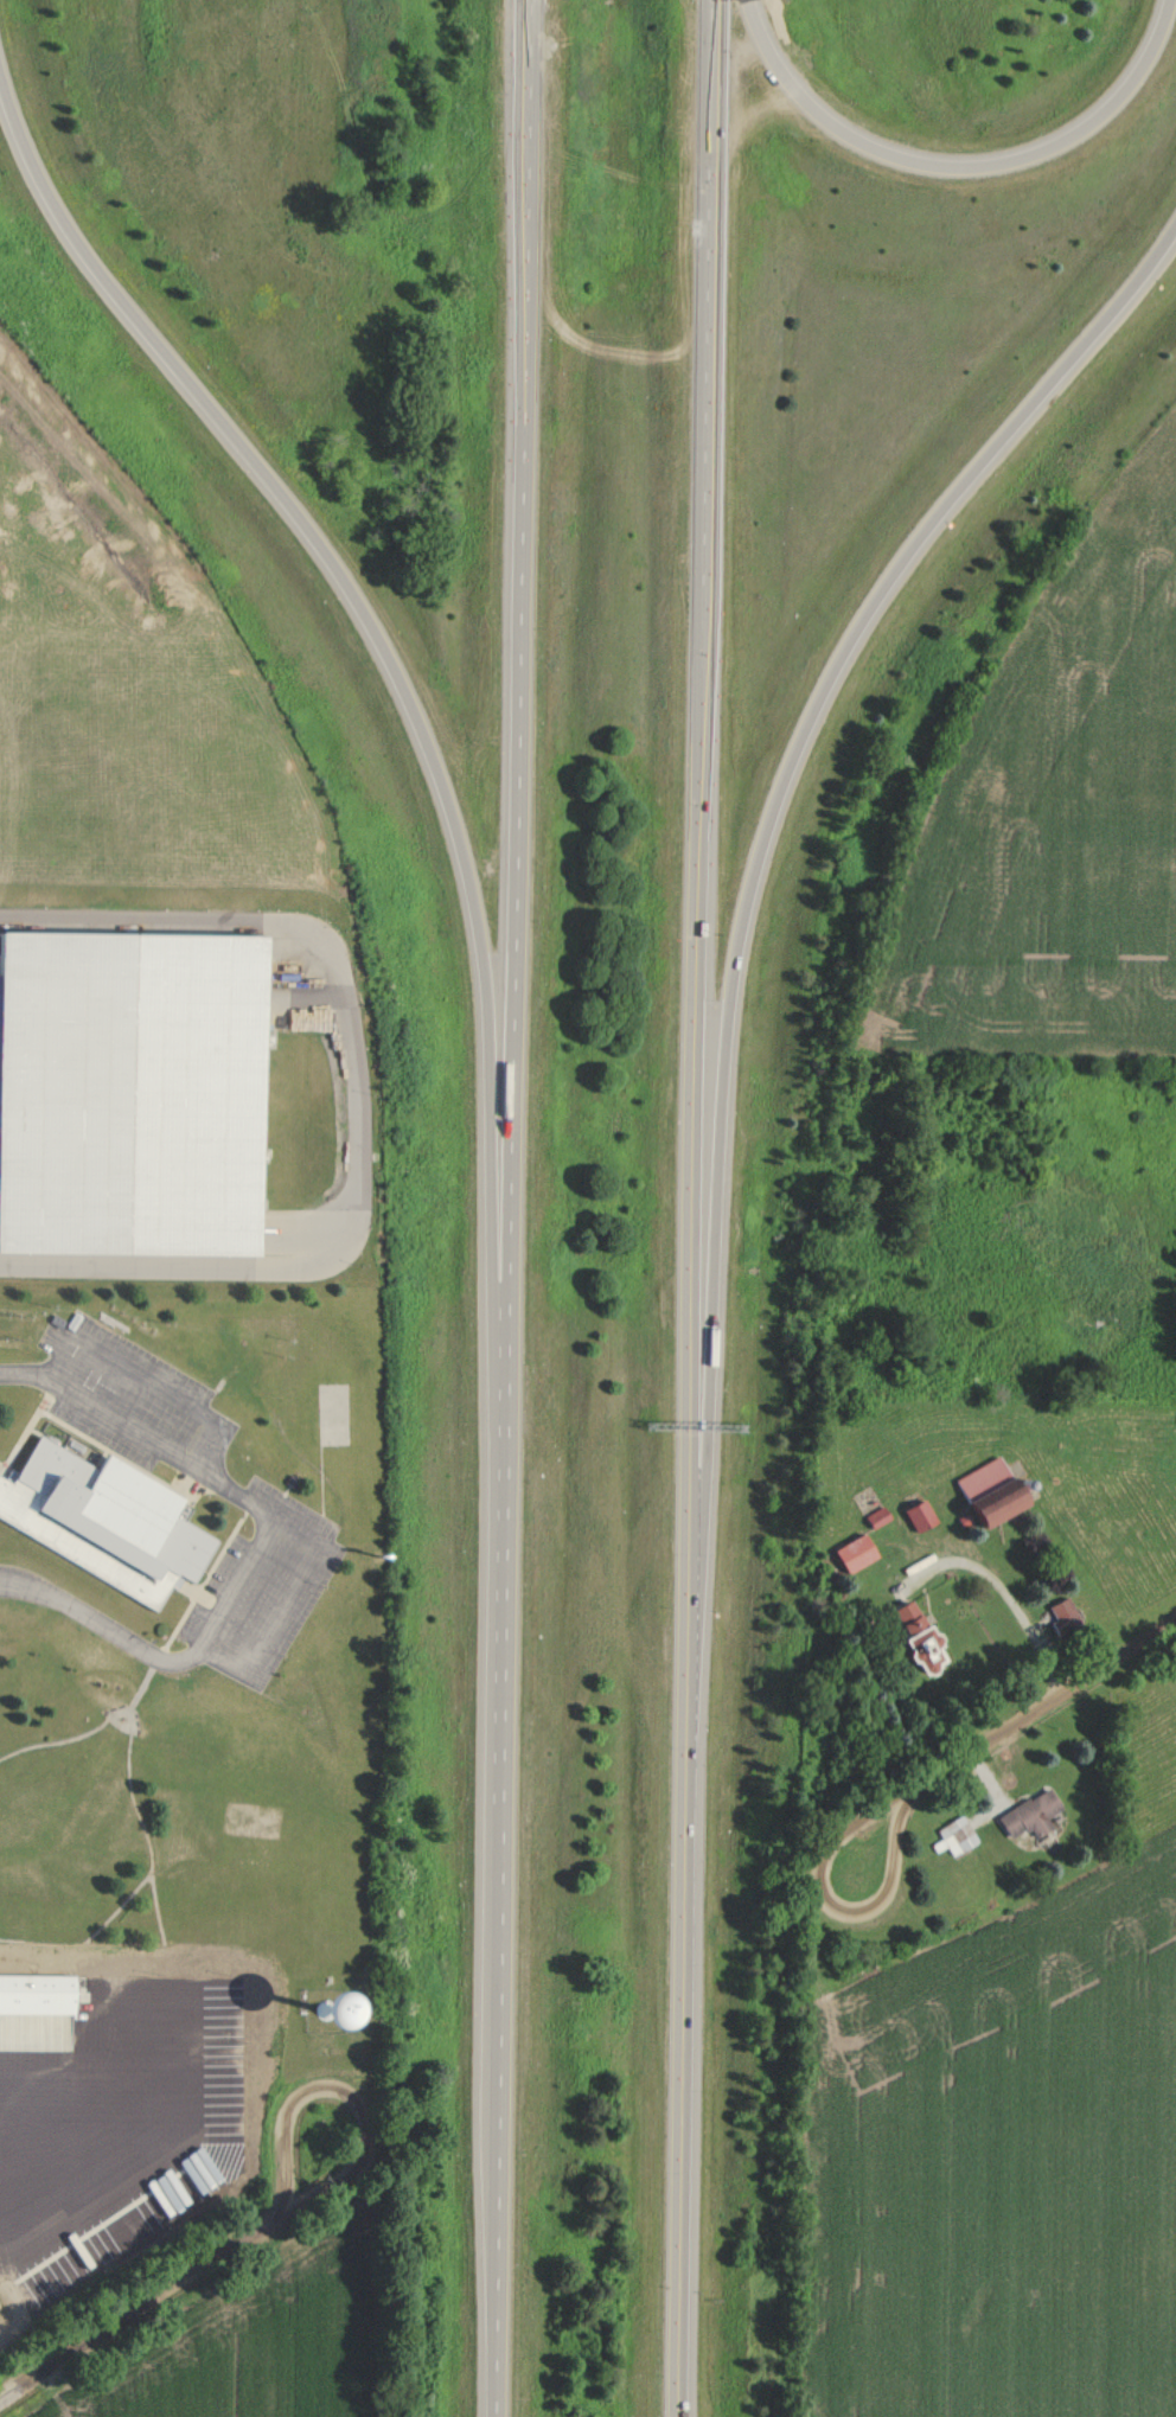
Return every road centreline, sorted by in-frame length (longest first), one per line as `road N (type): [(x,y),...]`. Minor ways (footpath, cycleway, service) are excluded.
road 1 (motorway): [(680,2416),(712,0)]
road 2 (motorway): [(530,0),(499,2416)]
road 3 (motorway): [(691,1631),(741,928),(784,780),(875,601),(935,514),(1153,262),(1175,225)]
road 4 (motorway): [(0,61),(24,132),(71,226),(136,320),(347,580),(401,673),(445,780),(487,953),(516,1360)]
road 5 (residential): [(19,2384),(352,2170),(368,2146),(369,2121),(360,2099),(341,2087),(301,2091),(285,2109),(282,2213)]
road 6 (motorway): [(1171,0),(1151,56),(1080,133),(1041,153),(972,162),(906,156),(803,100),(747,15),(745,0)]
road 7 (residential): [(901,1795),(1175,1622)]
road 8 (residential): [(901,1795),(887,1894),(861,1914),(825,1906),(819,1862),(835,1841),(901,1795)]

